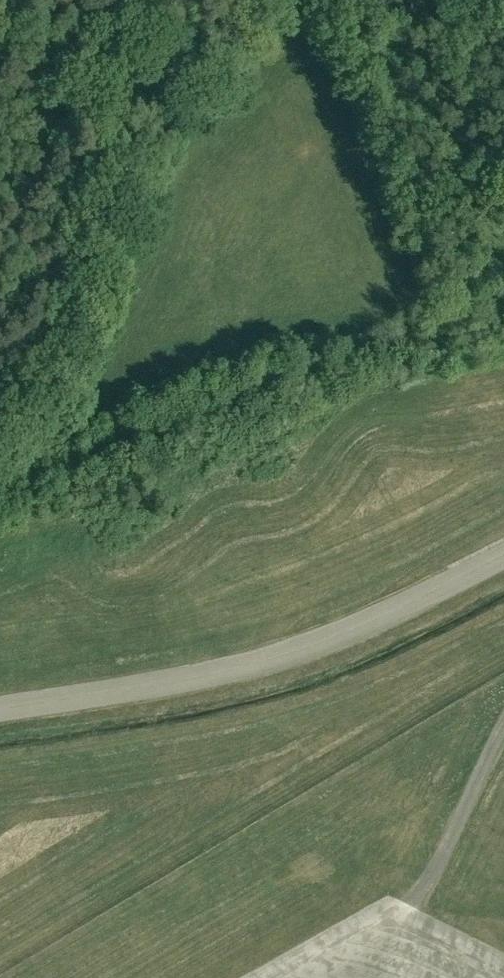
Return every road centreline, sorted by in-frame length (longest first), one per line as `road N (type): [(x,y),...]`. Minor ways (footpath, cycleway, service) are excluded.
road 1 (track): [(503,731),(423,902),(385,939),(313,977)]

